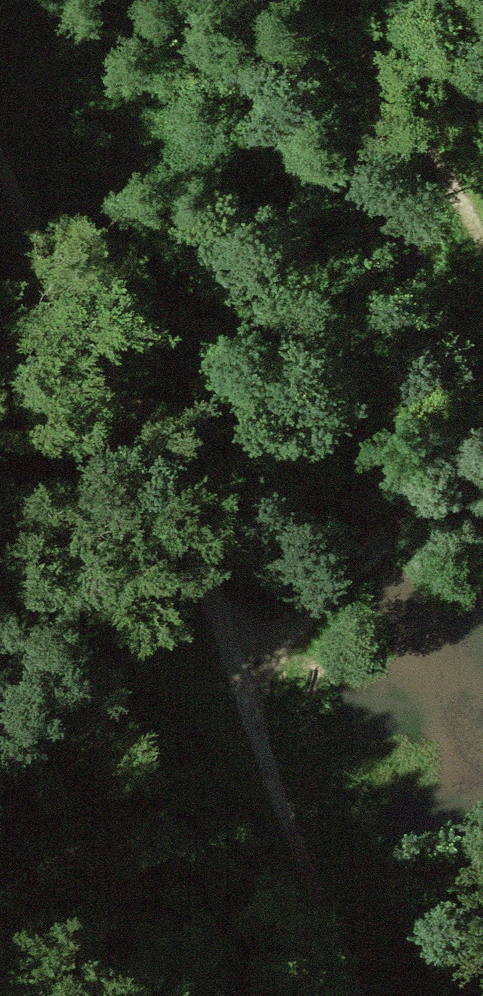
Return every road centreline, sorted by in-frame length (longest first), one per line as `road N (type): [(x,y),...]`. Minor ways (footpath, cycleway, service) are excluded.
road 1 (track): [(354,995),(261,758),(230,653),(91,337),(0,163)]
road 2 (track): [(482,419),(394,532),(230,653)]
road 3 (track): [(343,0),(482,236)]

